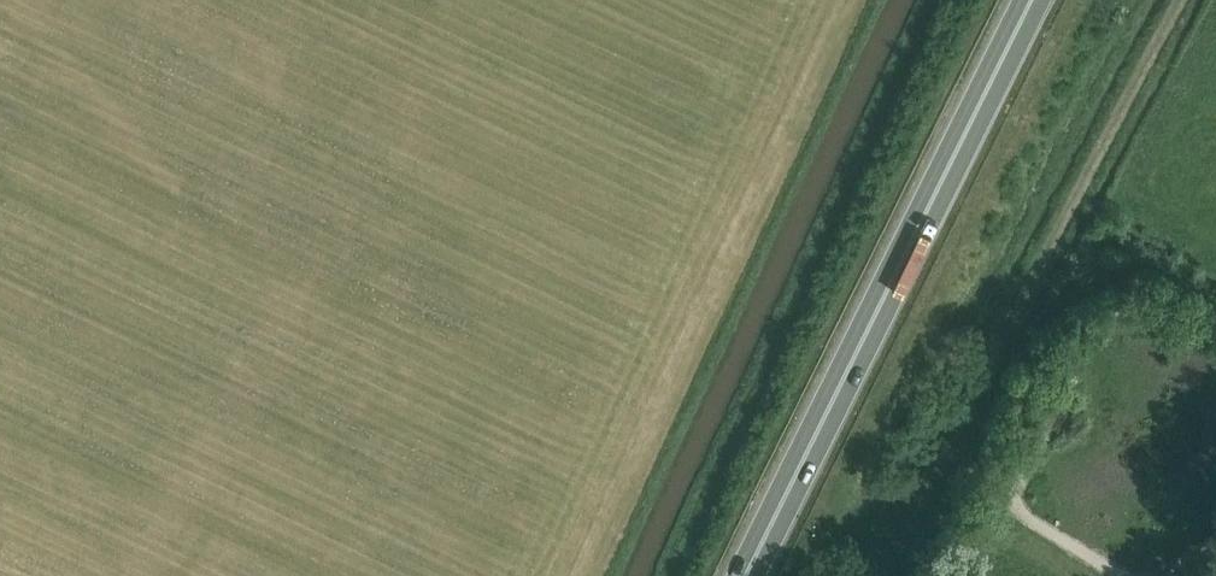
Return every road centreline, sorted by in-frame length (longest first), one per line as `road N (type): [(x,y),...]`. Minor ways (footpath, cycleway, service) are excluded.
road 1 (track): [(874,575),(1180,0)]
road 2 (trunk): [(748,575),(1034,0)]

